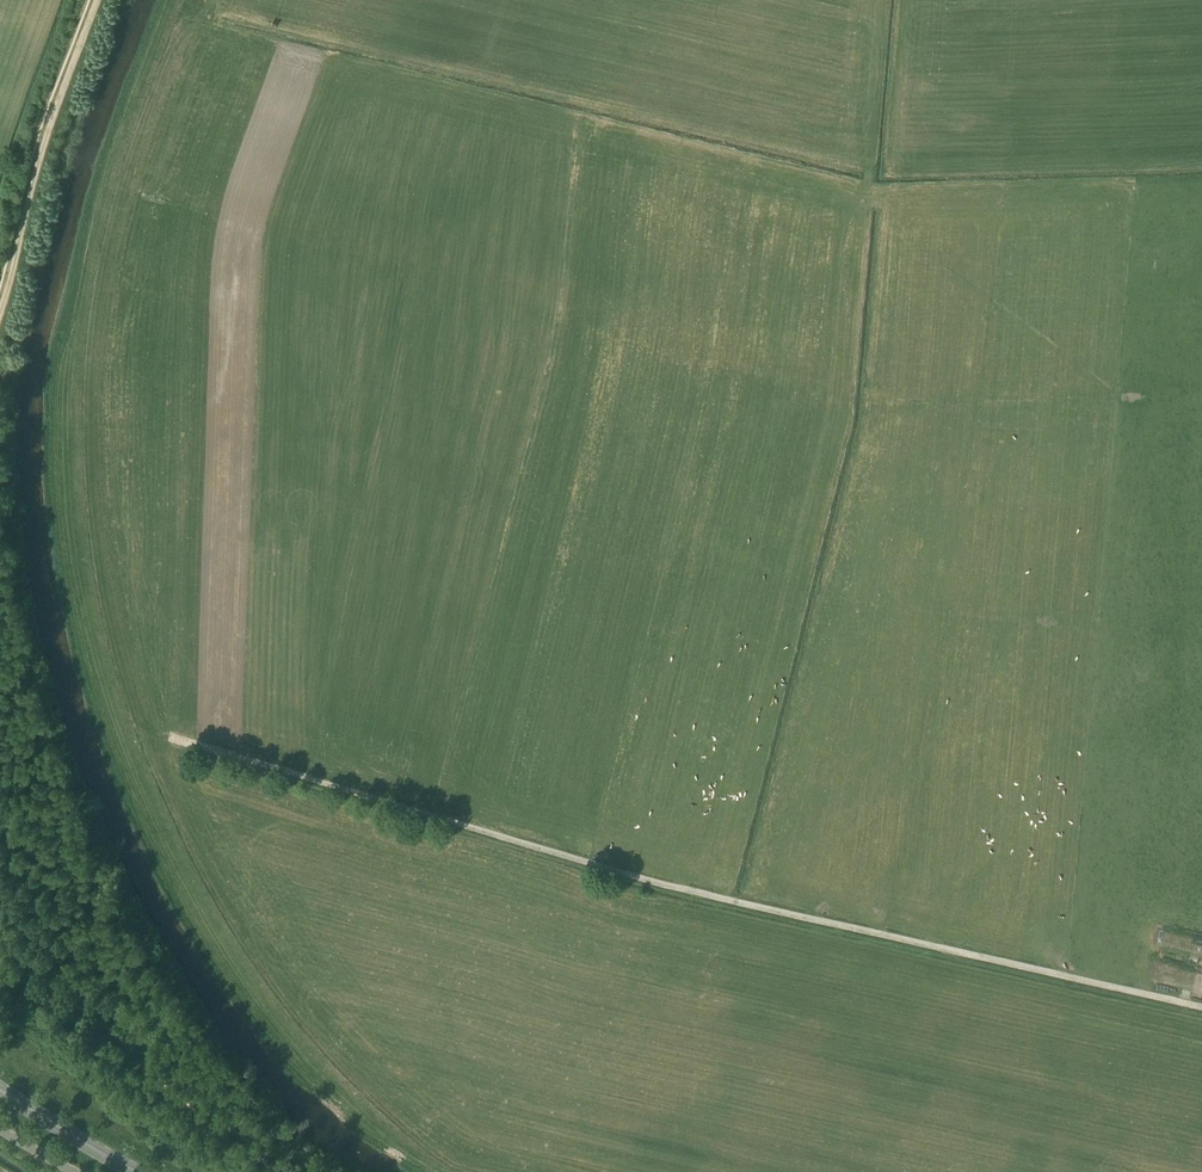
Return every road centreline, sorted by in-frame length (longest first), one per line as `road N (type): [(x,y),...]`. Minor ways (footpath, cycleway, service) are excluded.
road 1 (track): [(0,319),(32,188),(99,0)]
road 2 (primary): [(139,1171),(0,1089)]

